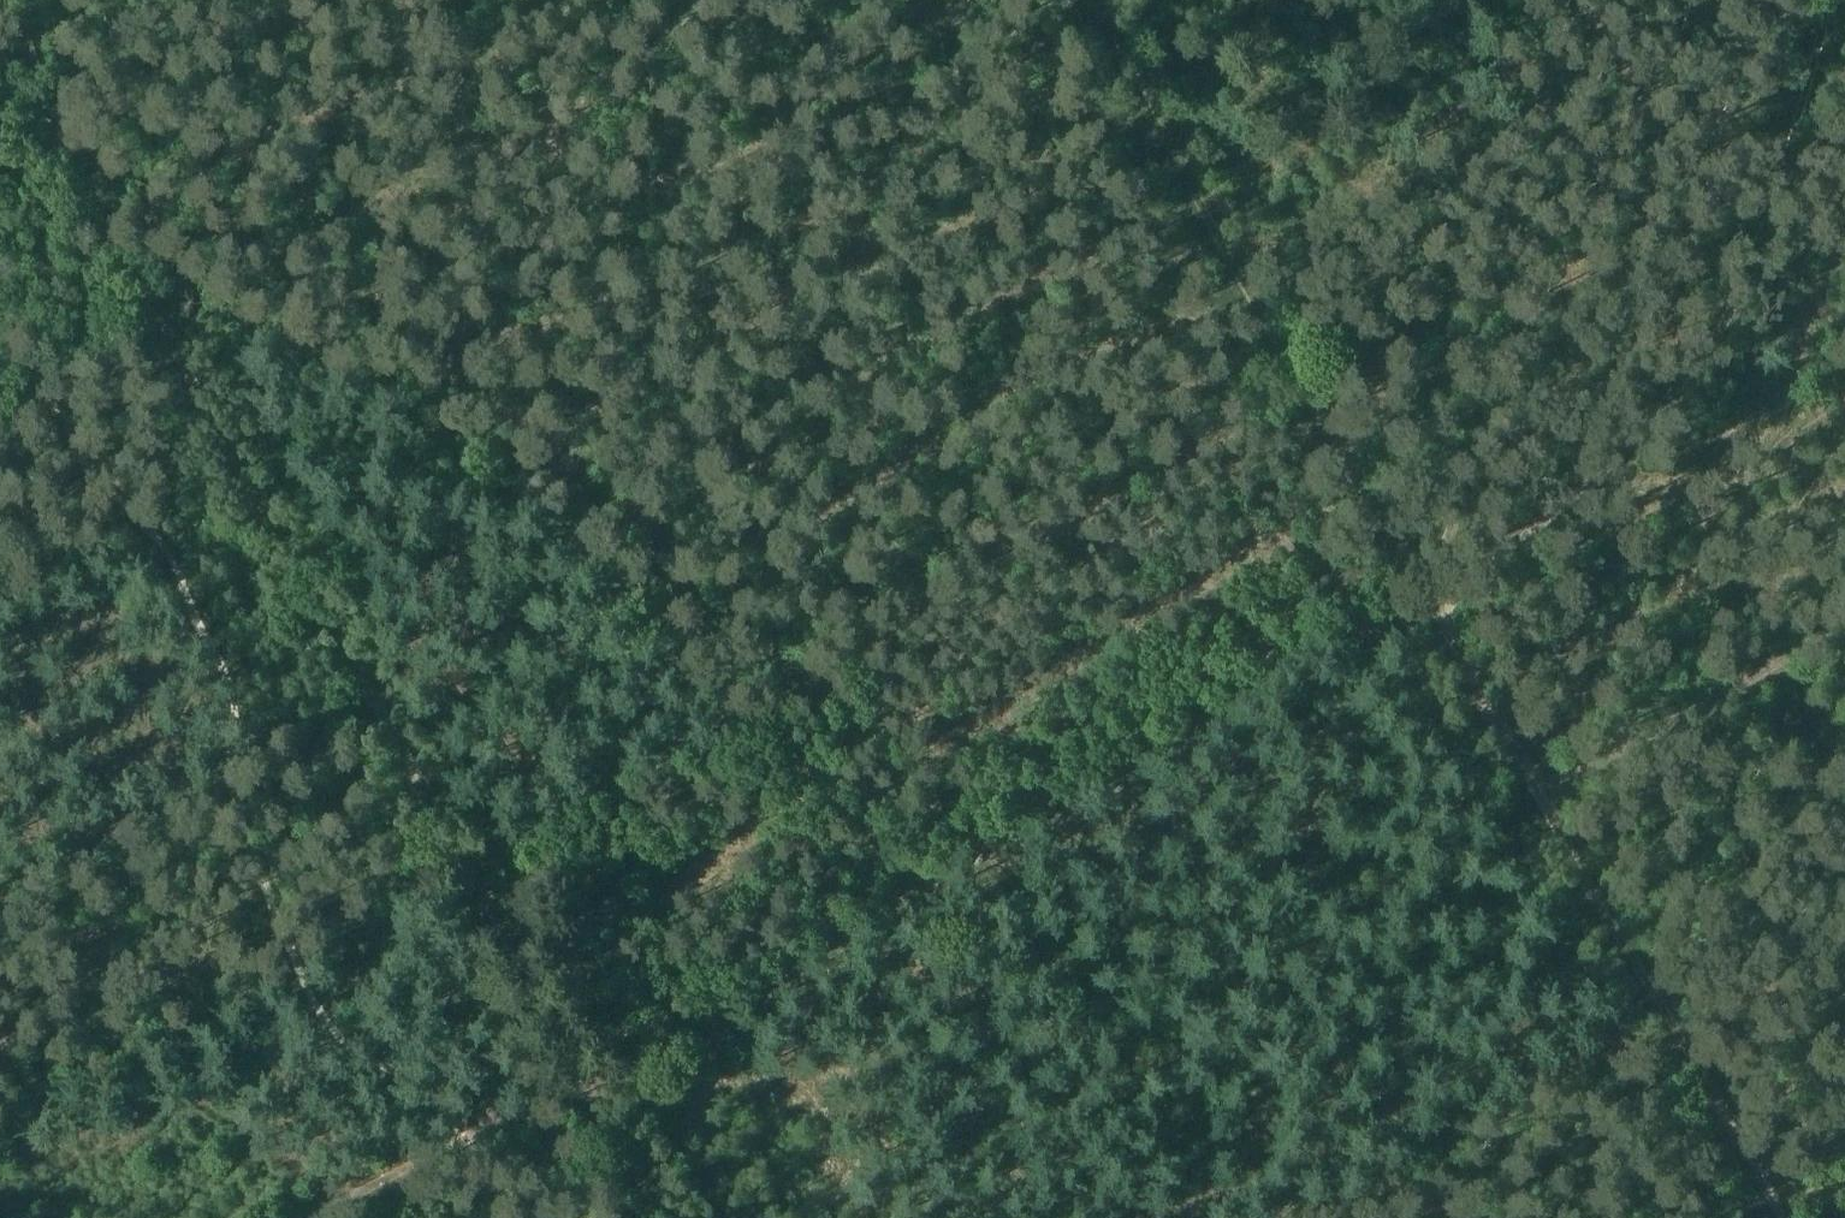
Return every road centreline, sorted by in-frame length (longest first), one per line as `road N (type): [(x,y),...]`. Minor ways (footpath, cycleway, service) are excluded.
road 1 (track): [(342,1217),(577,1084),(690,1035),(799,963),(1389,630),(1423,603)]
road 2 (track): [(1310,399),(465,889)]
road 3 (track): [(0,73),(465,889)]
road 4 (track): [(1423,603),(1595,496),(1702,394),(1767,264),(1844,22)]
road 5 (track): [(1541,810),(1775,1217)]
road 6 (track): [(1079,0),(1310,399)]
road 7 (track): [(465,889),(654,1217)]
road 8 (track): [(1844,639),(1541,810)]
road 9 (track): [(1423,603),(1541,810)]
road 10 (track): [(1310,399),(1423,603)]
road 11 (track): [(124,0),(0,71)]

